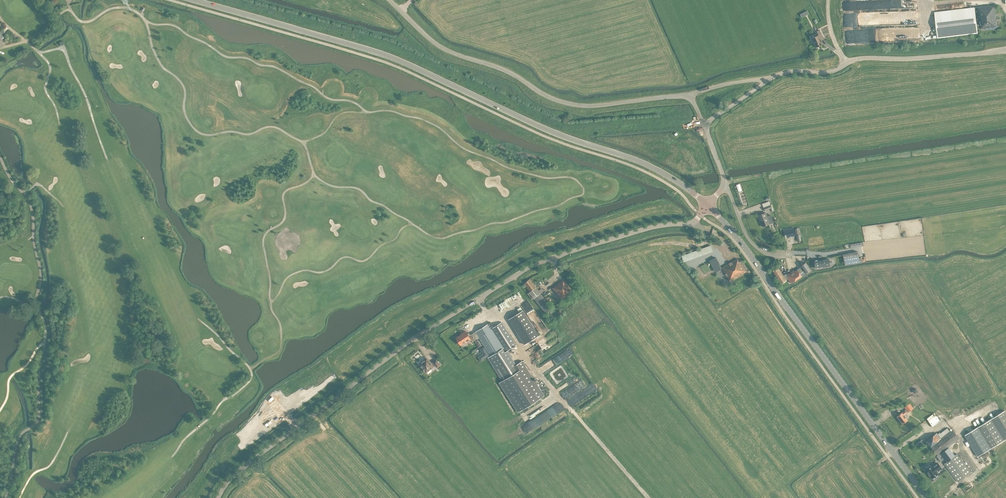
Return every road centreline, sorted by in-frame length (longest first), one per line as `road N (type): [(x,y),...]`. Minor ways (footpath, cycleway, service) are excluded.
road 1 (unclassified): [(218,497),(244,467),(403,346),(511,279),(576,249),(693,222),(707,206)]
road 2 (tertiary): [(707,206),(646,164),(534,125),(393,58),(192,0)]
road 3 (tertiary): [(927,497),(707,206)]
road 4 (unclassified): [(690,94),(565,103),(506,70),(439,46),(391,0)]
road 5 (unclassified): [(768,77),(833,70),(860,59),(1005,51)]
road 6 (track): [(893,452),(927,429),(1005,401)]

